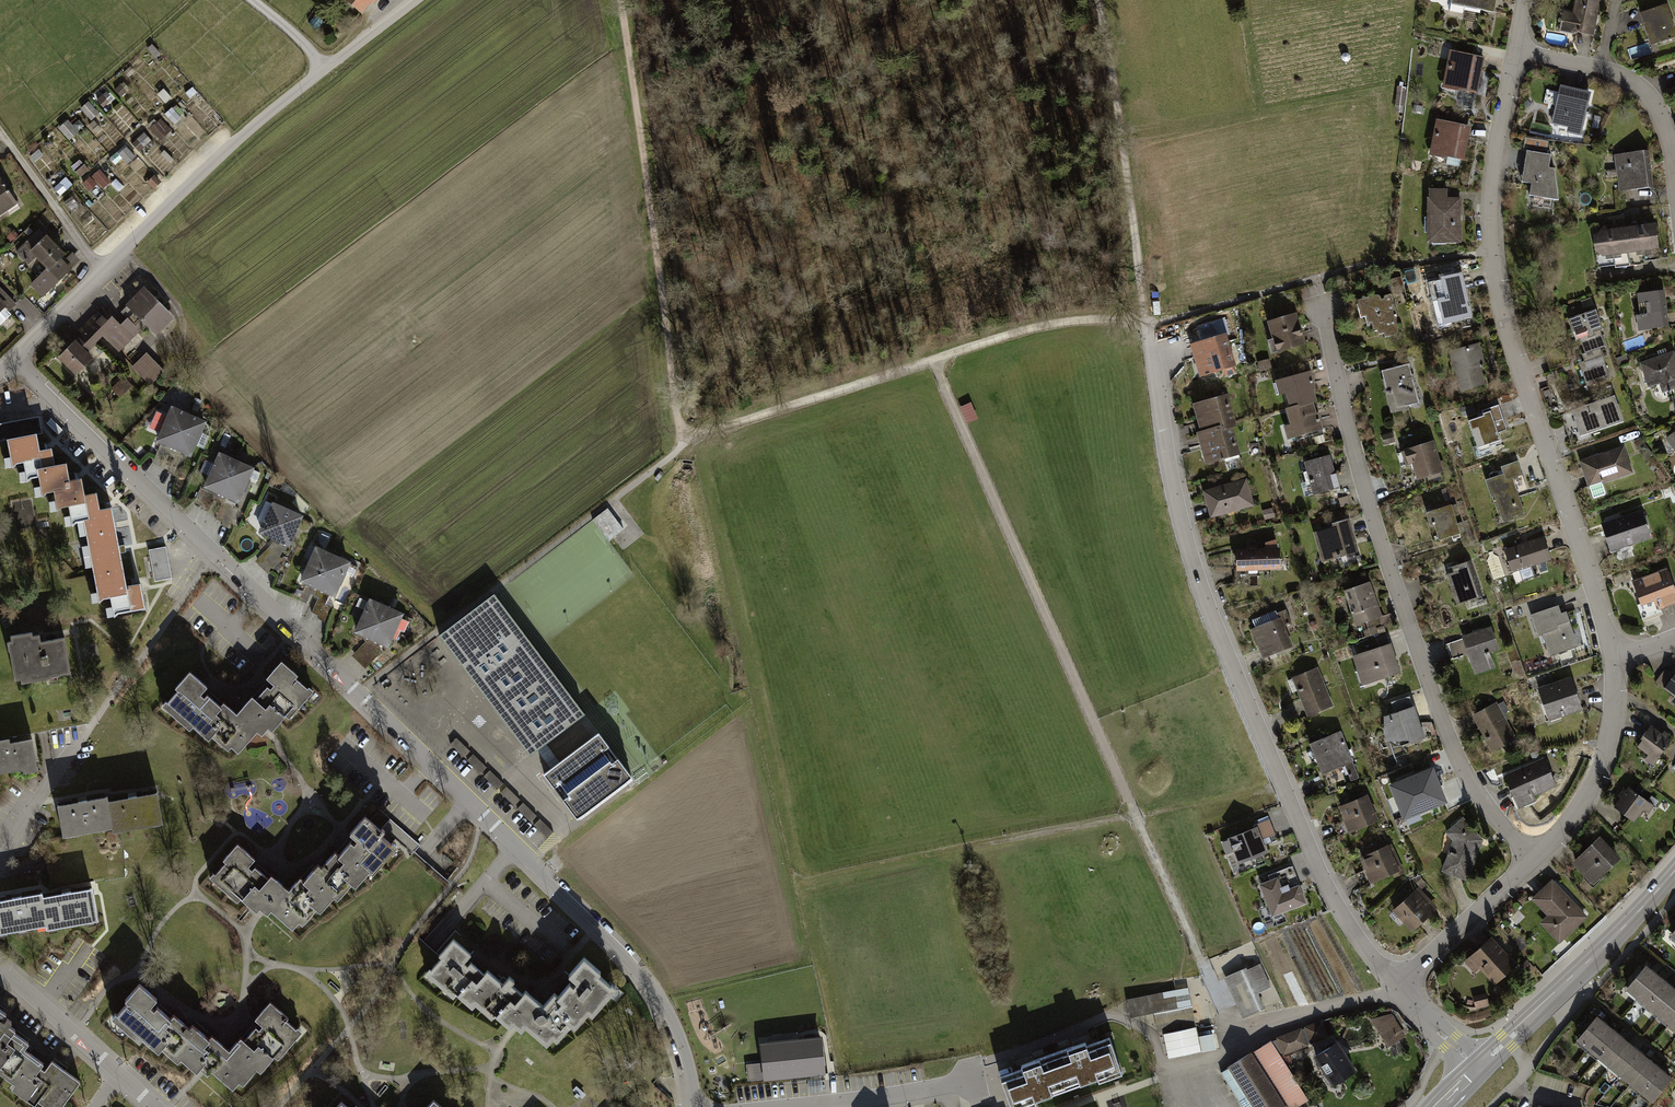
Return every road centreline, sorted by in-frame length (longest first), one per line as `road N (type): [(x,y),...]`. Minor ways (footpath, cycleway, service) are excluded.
road 1 (residential): [(12,358),(611,942),(674,1027),(690,1106)]
road 2 (track): [(357,695),(690,440),(1052,325),(1147,316)]
road 3 (track): [(935,357),(1238,1041)]
road 4 (residential): [(1149,326),(1172,482),(1220,635),(1337,904),(1397,987)]
road 5 (residential): [(1517,51),(1492,165),(1495,278),(1613,653)]
road 6 (residential): [(1323,296),(1373,517),(1452,744),(1480,798),(1534,858)]
road 7 (track): [(622,0),(664,332),(690,440)]
road 8 (residential): [(323,67),(221,153),(12,358)]
road 9 (track): [(1096,0),(1149,326)]
road 10 (tertiary): [(1478,1068),(1674,869)]
road 11 (residential): [(1517,51),(1600,68),(1647,92),(1666,127),(1674,190)]
road 12 (residential): [(1613,653),(1611,732),(1594,786),(1534,858)]
road 13 (residential): [(982,1081),(780,1106)]
road 14 (residential): [(1534,858),(1397,987)]
road 15 (track): [(0,129),(102,270)]
road 16 (residential): [(0,969),(115,1072)]
road 17 (residential): [(79,744),(0,849)]

